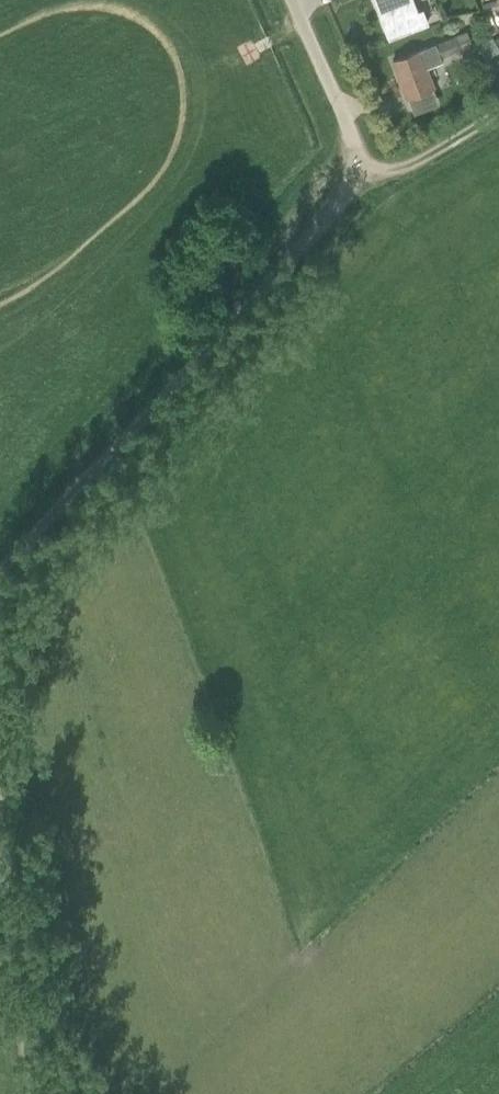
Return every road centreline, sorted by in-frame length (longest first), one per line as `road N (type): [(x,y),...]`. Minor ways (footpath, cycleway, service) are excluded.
road 1 (track): [(372,188),(0,576)]
road 2 (track): [(0,833),(36,1093)]
road 3 (unclassified): [(372,188),(283,0)]

